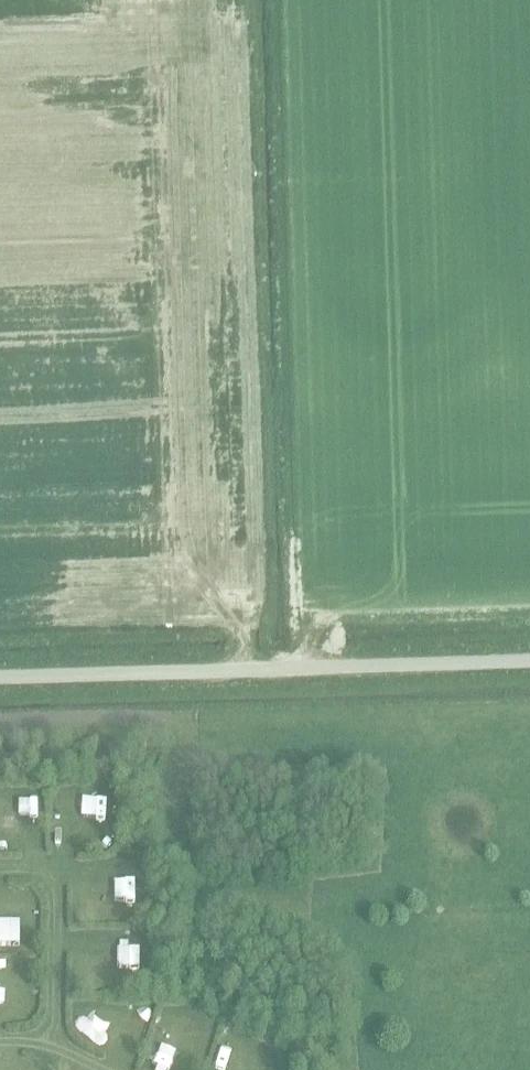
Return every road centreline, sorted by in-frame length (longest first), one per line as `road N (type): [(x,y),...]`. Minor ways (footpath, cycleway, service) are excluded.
road 1 (unclassified): [(0,679),(529,662)]

